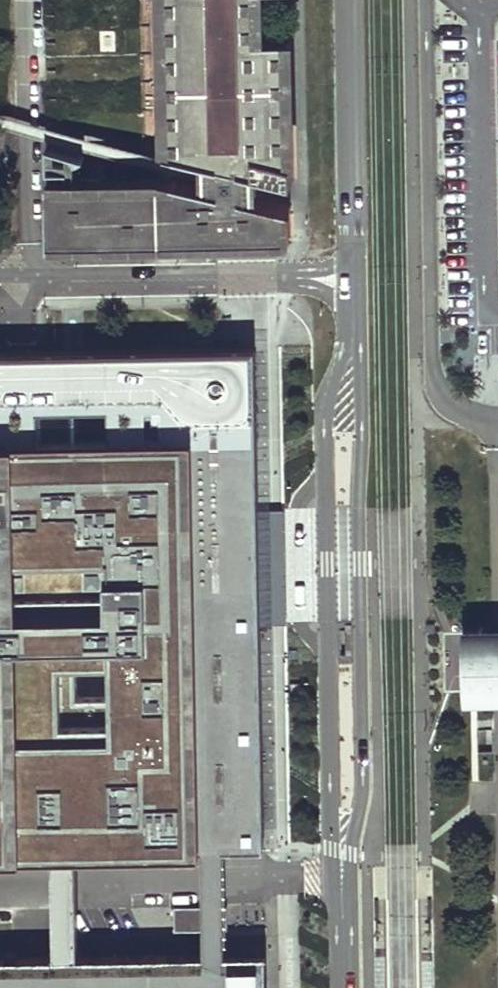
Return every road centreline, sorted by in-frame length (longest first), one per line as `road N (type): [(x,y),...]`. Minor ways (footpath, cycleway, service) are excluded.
road 1 (unclassified): [(354,330),(325,402),(331,851),(342,870)]
road 2 (unclassified): [(342,870),(362,781),(354,330)]
road 3 (unclassified): [(354,330),(348,0)]

